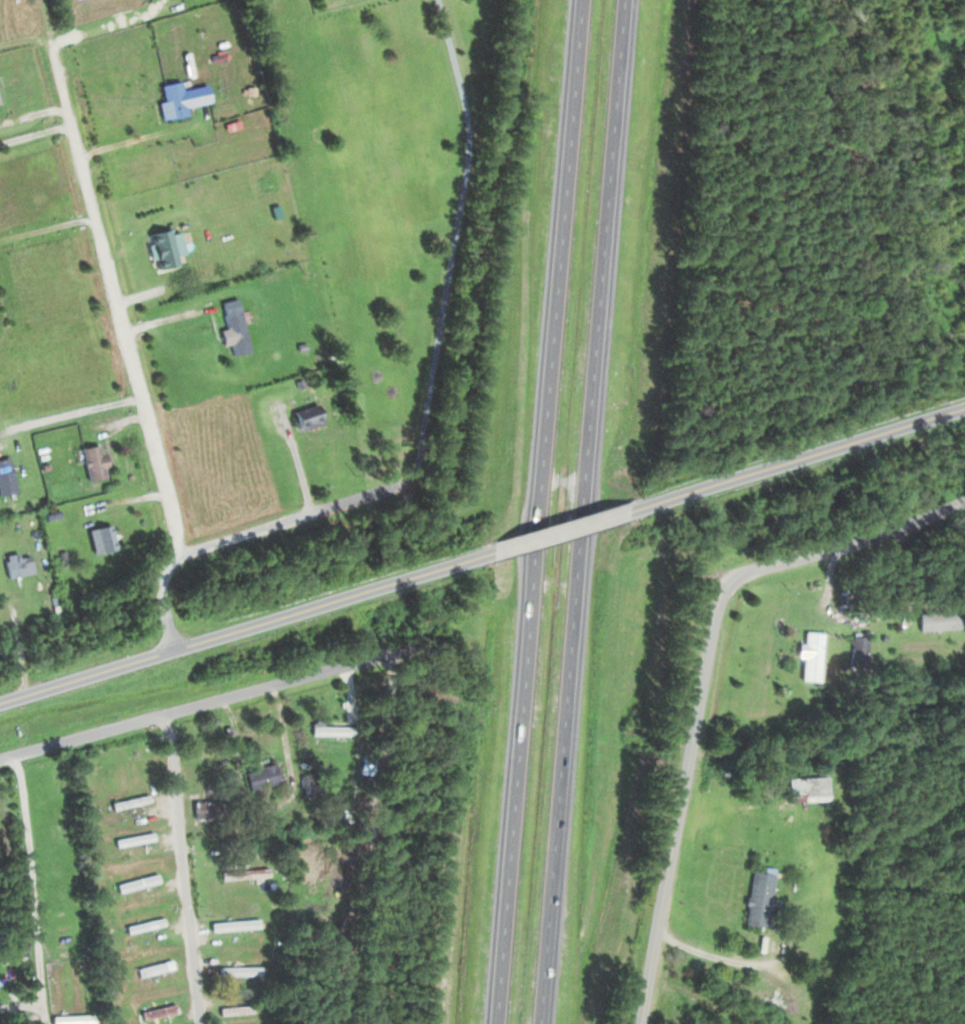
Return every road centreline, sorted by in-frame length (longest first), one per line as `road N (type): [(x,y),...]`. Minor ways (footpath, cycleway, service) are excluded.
road 1 (motorway): [(541,1023),(626,0)]
road 2 (motorway): [(581,0),(499,1023)]
road 3 (residential): [(642,1023),(722,590),(749,570),(964,500)]
road 4 (residential): [(181,556),(46,36)]
road 5 (residential): [(0,702),(494,551)]
road 6 (residential): [(0,757),(144,721),(161,726),(201,1023)]
road 7 (residential): [(627,510),(964,406)]
road 8 (residential): [(177,647),(162,594),(181,556),(411,482)]
road 9 (residential): [(179,851),(117,1023)]
road 10 (residential): [(494,551),(627,510)]

